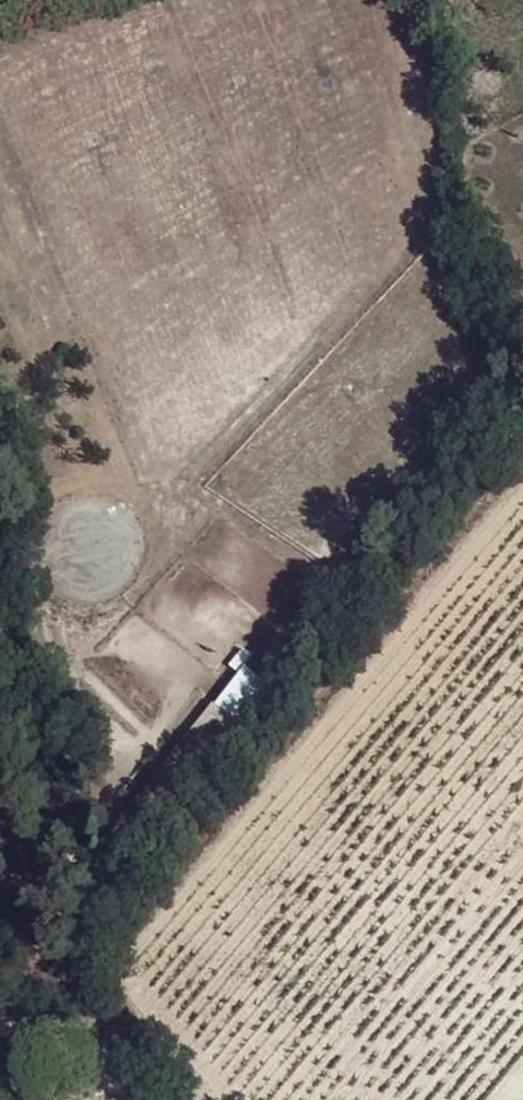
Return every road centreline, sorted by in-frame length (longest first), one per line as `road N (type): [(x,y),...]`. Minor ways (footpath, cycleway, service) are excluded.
road 1 (residential): [(0,1068),(75,1060),(127,1099)]

